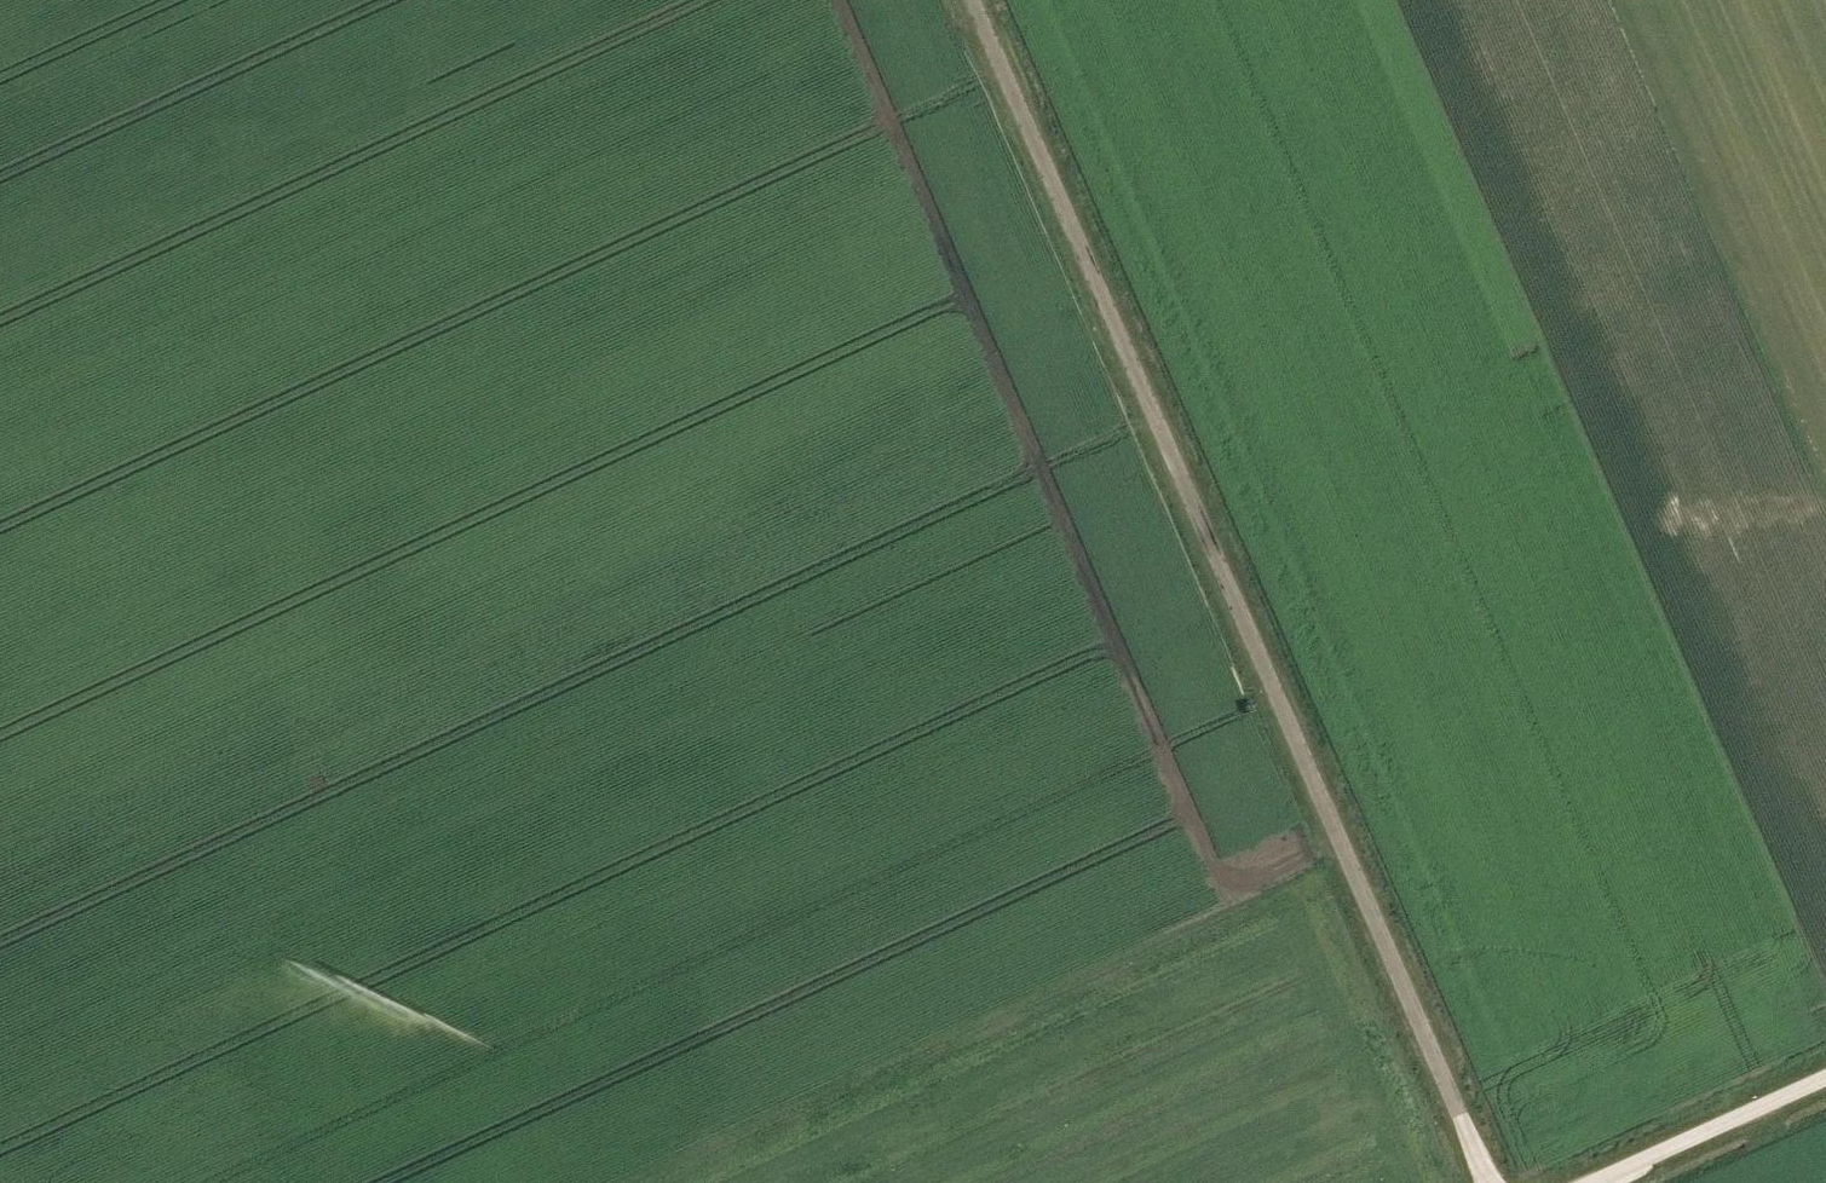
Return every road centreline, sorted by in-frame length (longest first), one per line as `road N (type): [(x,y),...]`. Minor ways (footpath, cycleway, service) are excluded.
road 1 (unclassified): [(1490,1182),(969,0)]
road 2 (unclassified): [(1592,1182),(1825,1077)]

